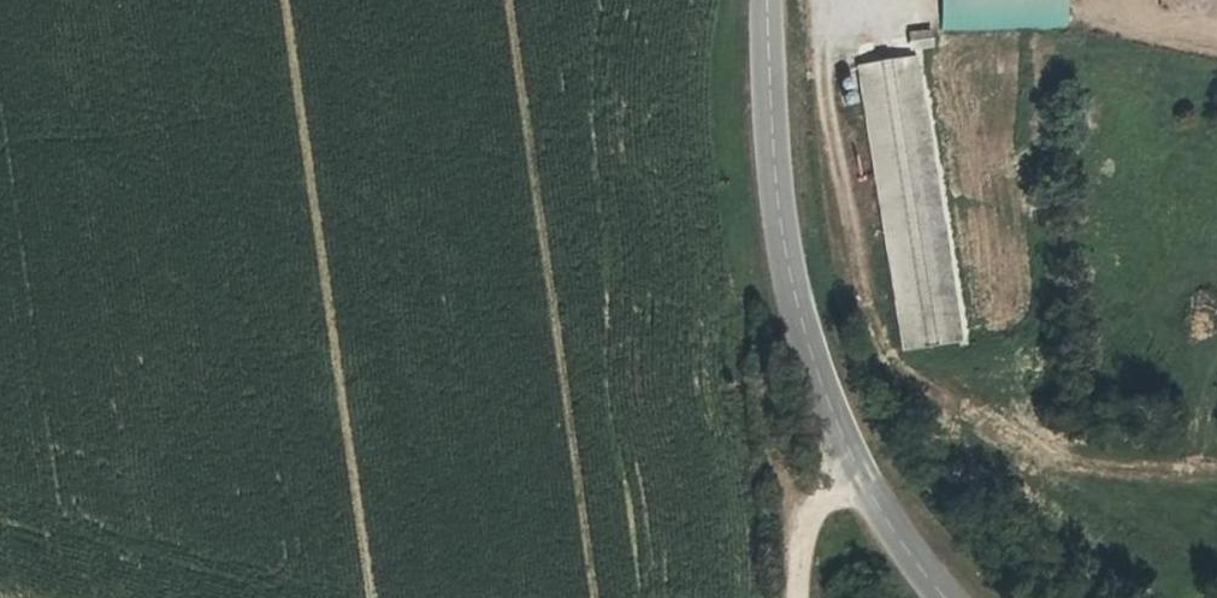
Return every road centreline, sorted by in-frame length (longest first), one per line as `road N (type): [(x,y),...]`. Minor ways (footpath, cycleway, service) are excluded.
road 1 (unclassified): [(944,597),(884,520),(802,334),(779,225),(767,0)]
road 2 (track): [(863,479),(807,523),(803,597)]

